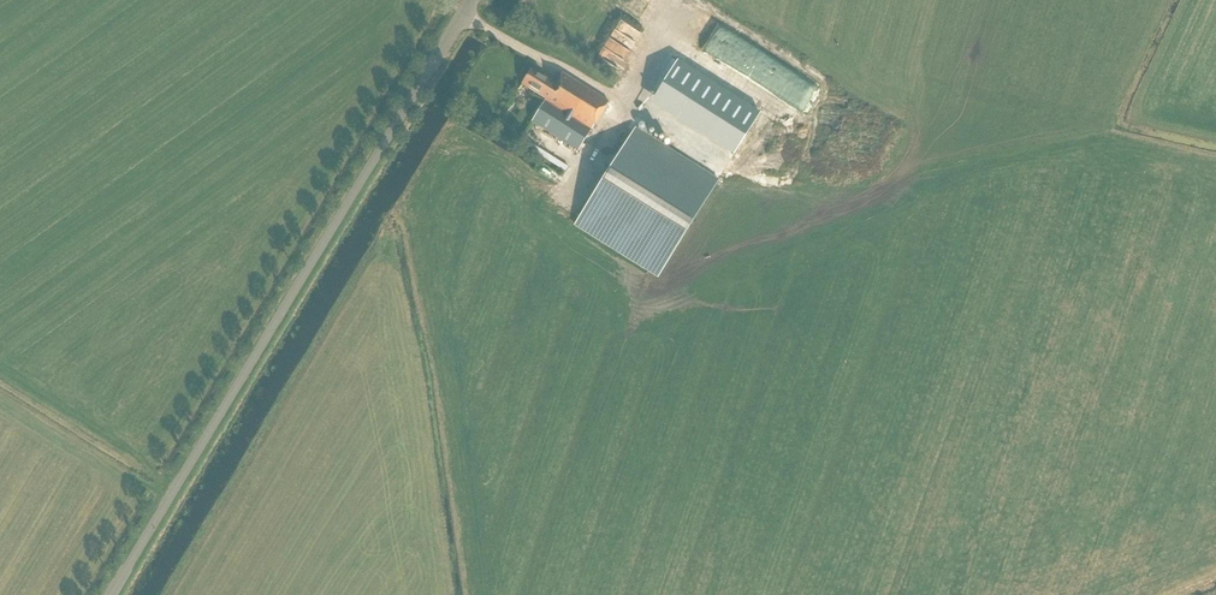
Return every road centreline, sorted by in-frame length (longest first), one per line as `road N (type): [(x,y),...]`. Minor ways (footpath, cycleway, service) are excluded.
road 1 (tertiary): [(110,594),(472,0)]

